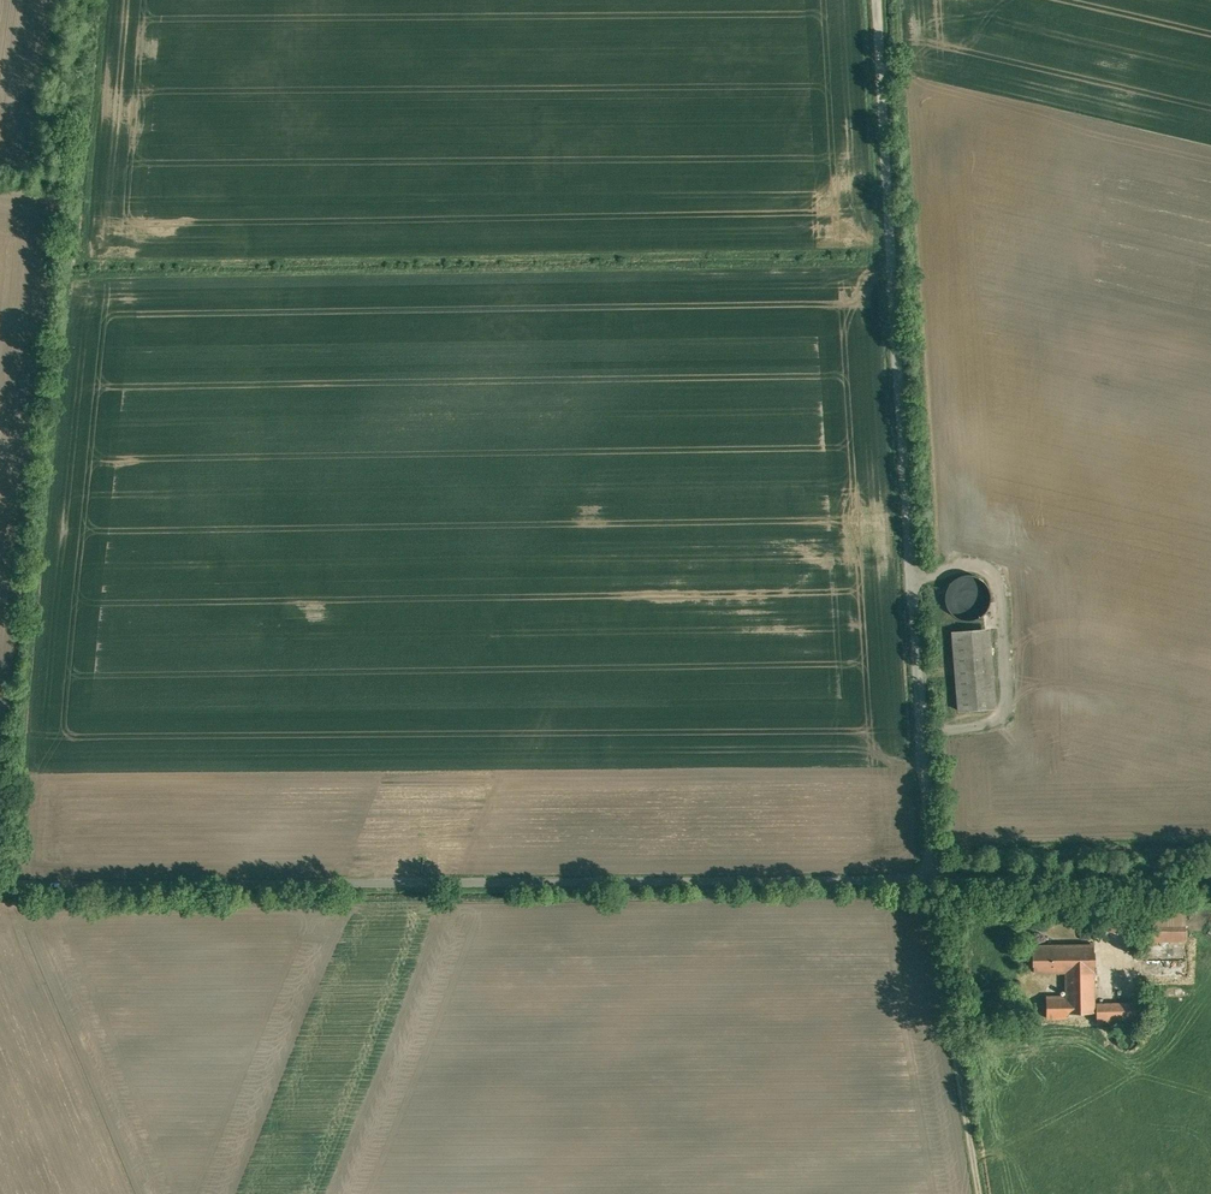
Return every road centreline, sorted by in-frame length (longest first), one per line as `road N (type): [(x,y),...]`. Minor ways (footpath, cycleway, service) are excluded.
road 1 (unclassified): [(0,883),(932,878)]
road 2 (unclassified): [(932,878),(874,0)]
road 3 (unclassified): [(932,878),(1210,878)]

